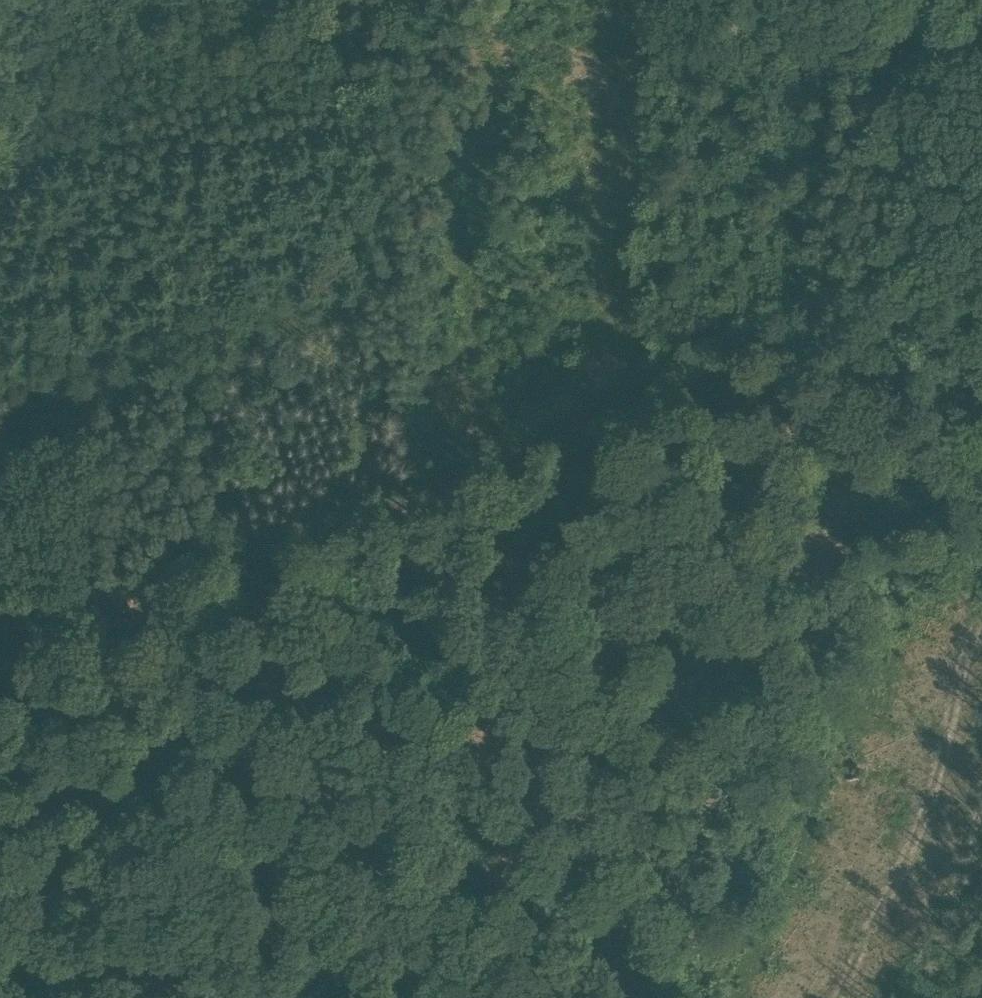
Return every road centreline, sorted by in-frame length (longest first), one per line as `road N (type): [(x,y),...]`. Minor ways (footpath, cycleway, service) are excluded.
road 1 (track): [(981,262),(0,672)]

